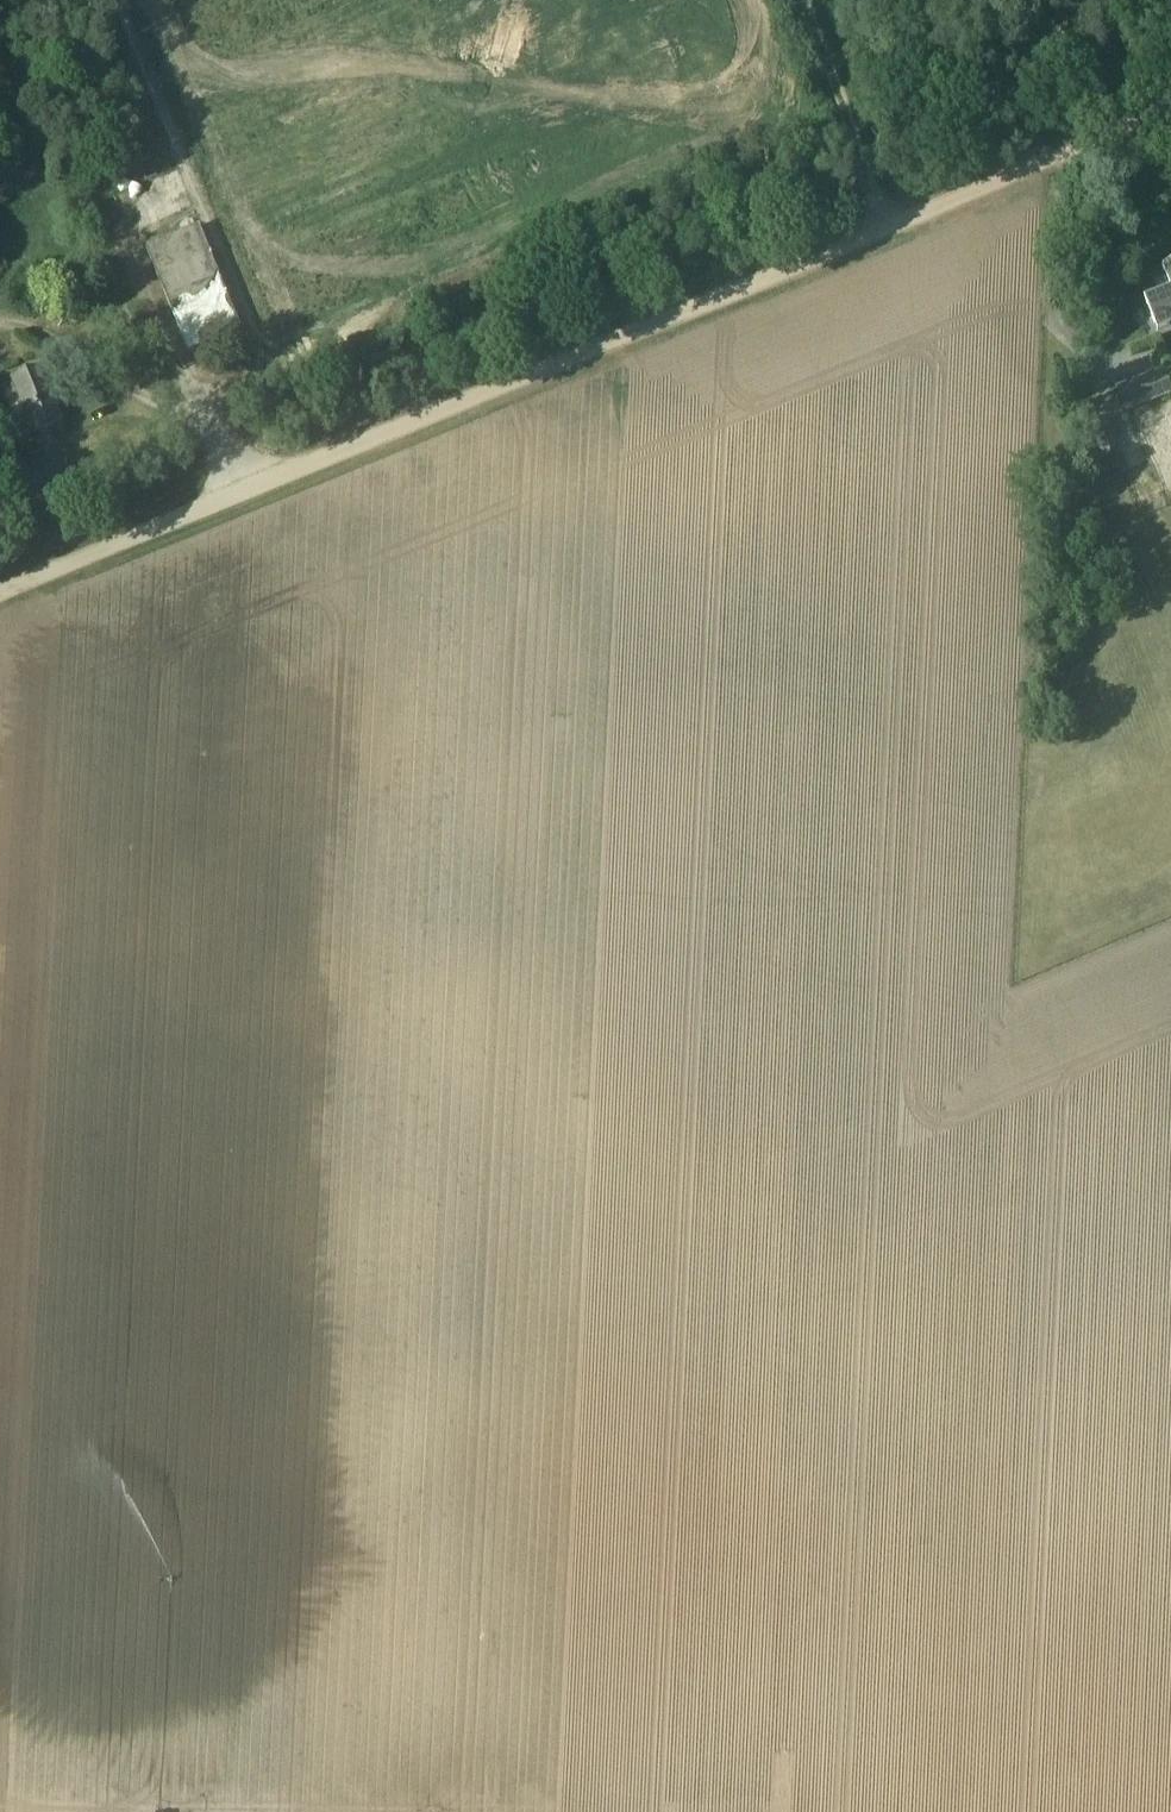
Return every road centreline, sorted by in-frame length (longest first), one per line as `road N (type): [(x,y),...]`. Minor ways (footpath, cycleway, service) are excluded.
road 1 (track): [(0,597),(1170,116)]

